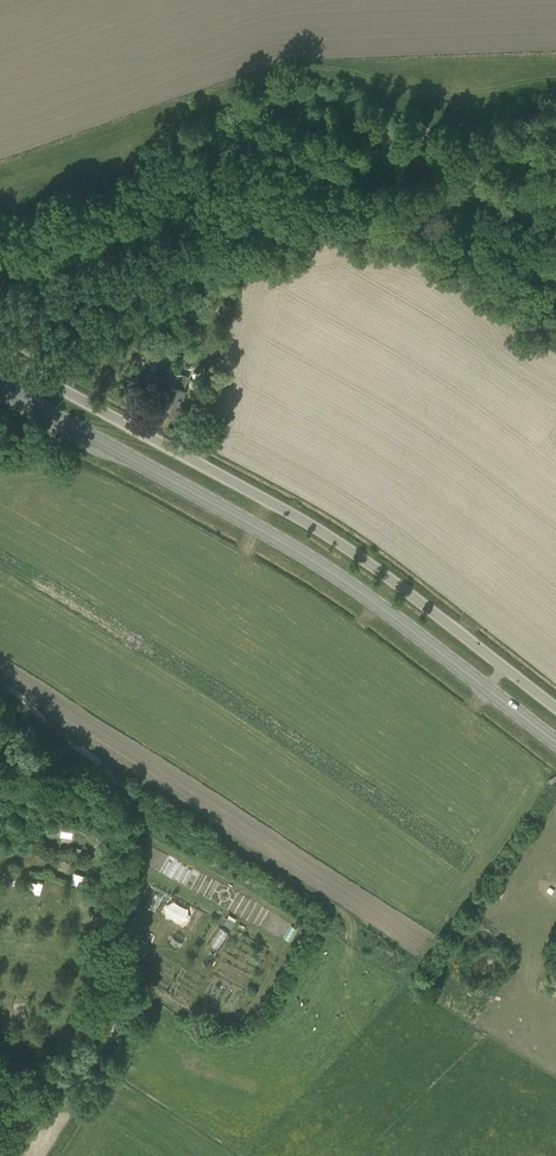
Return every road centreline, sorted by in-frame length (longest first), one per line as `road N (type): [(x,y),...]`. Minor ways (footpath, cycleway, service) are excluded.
road 1 (primary): [(555,744),(324,569),(0,388)]
road 2 (unclassified): [(555,708),(294,516),(0,357)]

